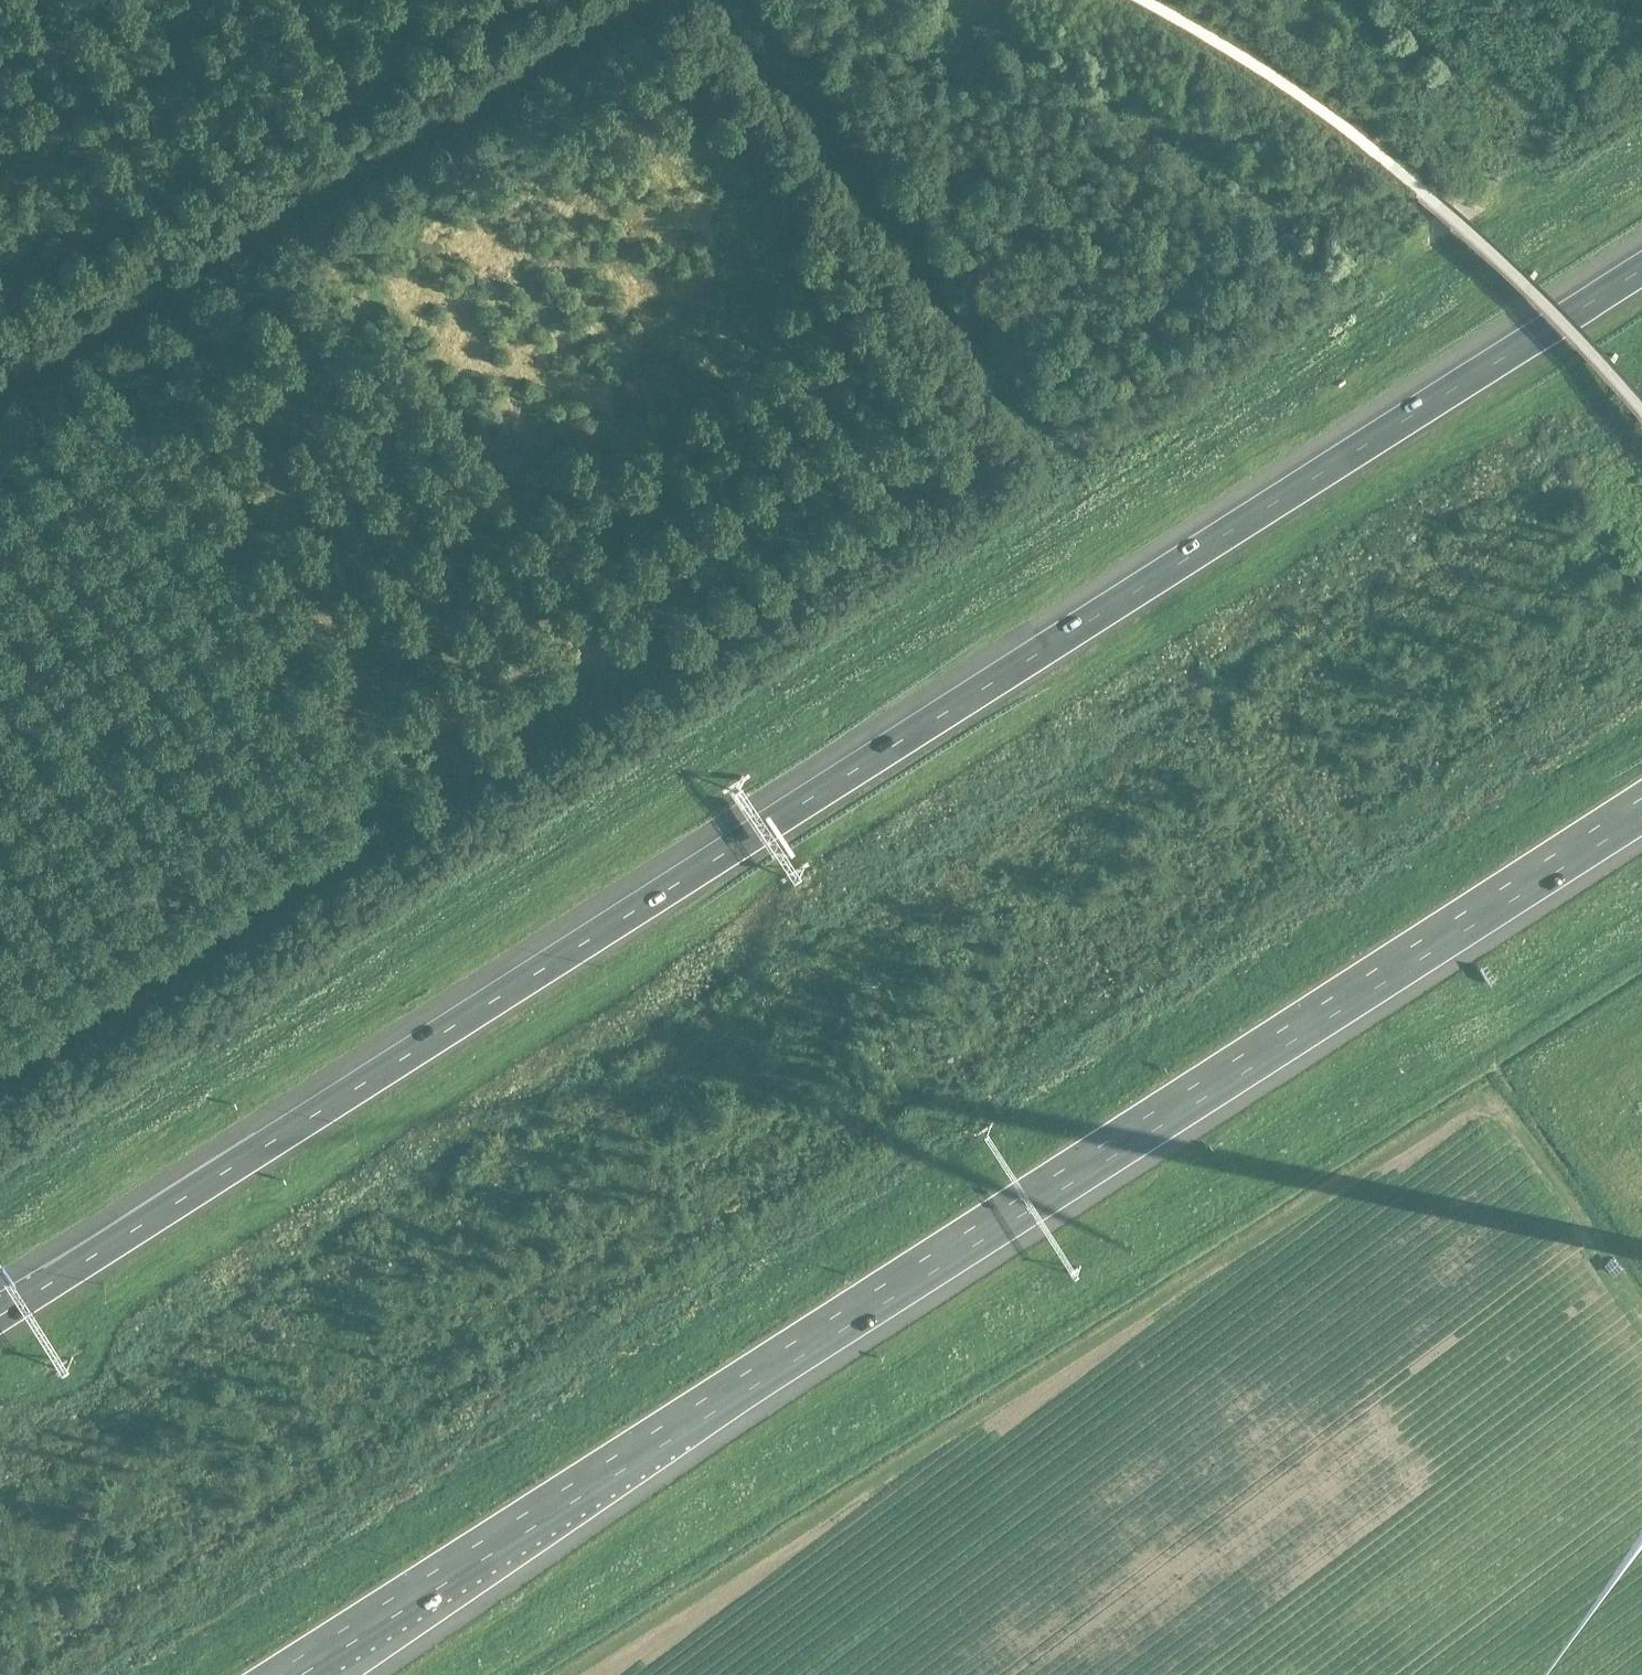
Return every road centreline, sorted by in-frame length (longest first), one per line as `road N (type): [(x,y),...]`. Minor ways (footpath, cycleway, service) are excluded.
road 1 (motorway): [(1641,270),(0,1315)]
road 2 (motorway): [(294,1674),(1641,808)]

